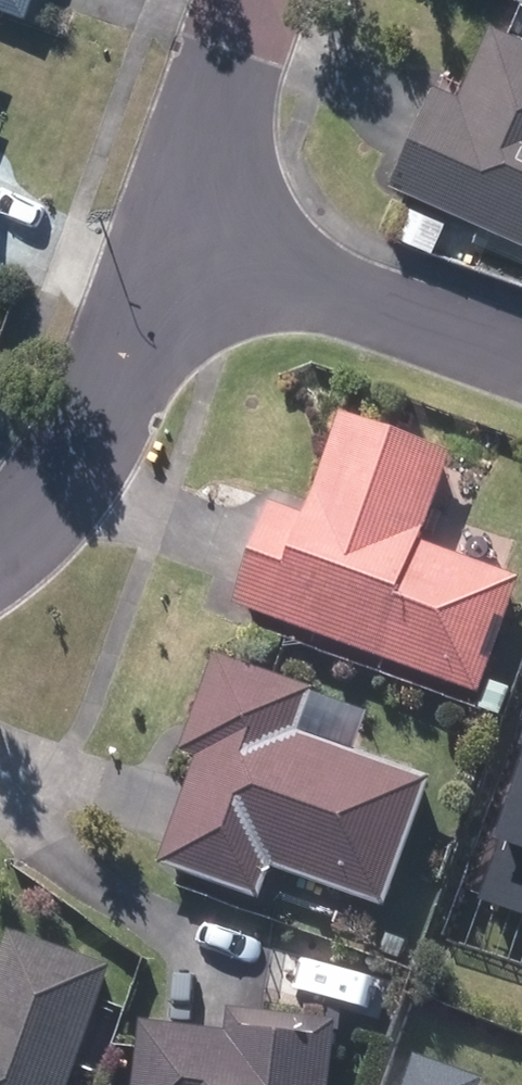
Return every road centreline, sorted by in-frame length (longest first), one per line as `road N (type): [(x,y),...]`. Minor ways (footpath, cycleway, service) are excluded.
road 1 (residential): [(0,544),(70,472),(112,395),(178,231)]
road 2 (residential): [(178,231),(521,355)]
road 3 (residential): [(178,231),(260,0)]

